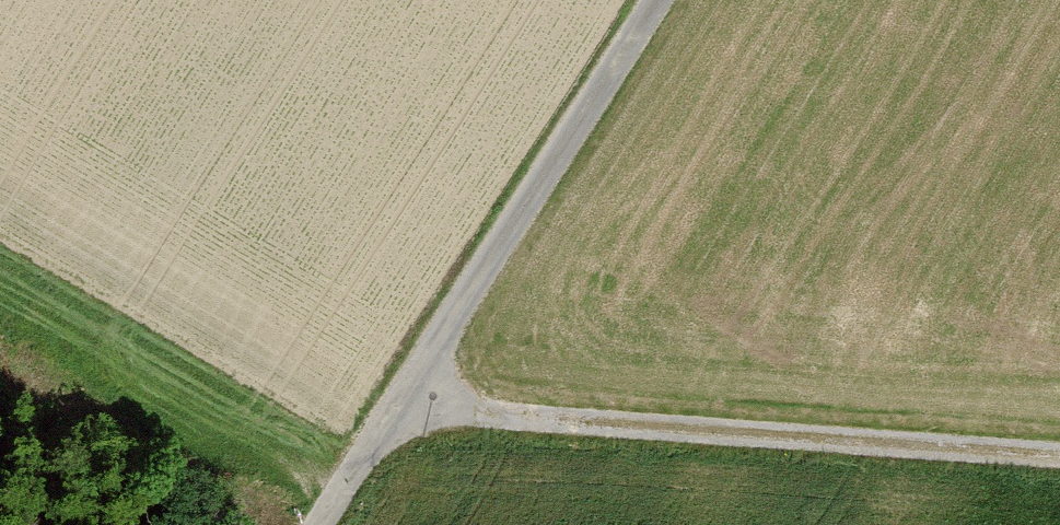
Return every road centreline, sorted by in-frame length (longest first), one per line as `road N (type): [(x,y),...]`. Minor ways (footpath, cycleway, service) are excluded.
road 1 (track): [(1059,466),(407,410),(320,524)]
road 2 (track): [(407,410),(667,0)]

